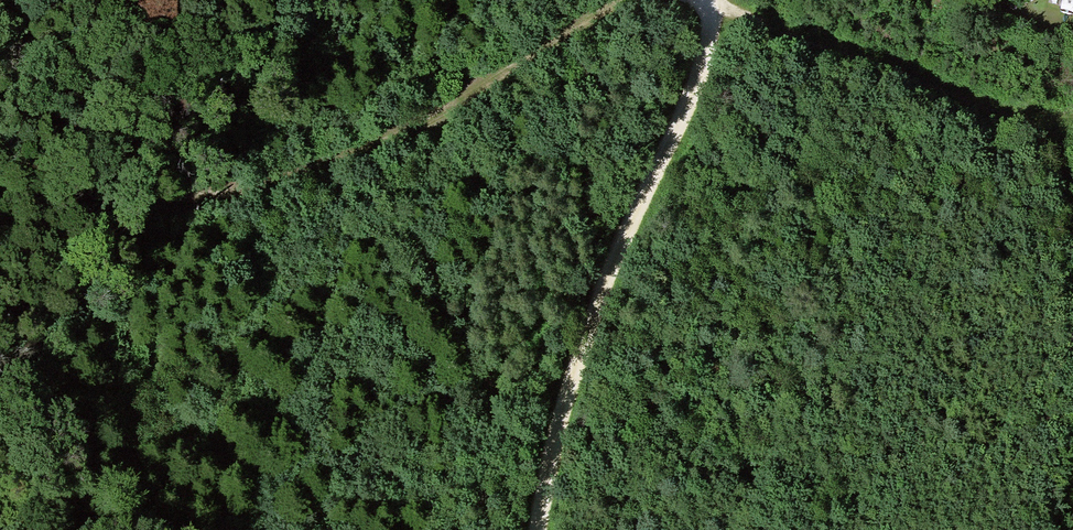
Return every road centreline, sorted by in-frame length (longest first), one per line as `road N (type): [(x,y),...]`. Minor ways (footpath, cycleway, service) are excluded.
road 1 (track): [(621,0),(394,140),(272,185),(138,217),(77,256),(0,268)]
road 2 (track): [(710,0),(692,94),(587,336),(538,529)]
road 3 (track): [(722,0),(760,21),(1046,124)]

